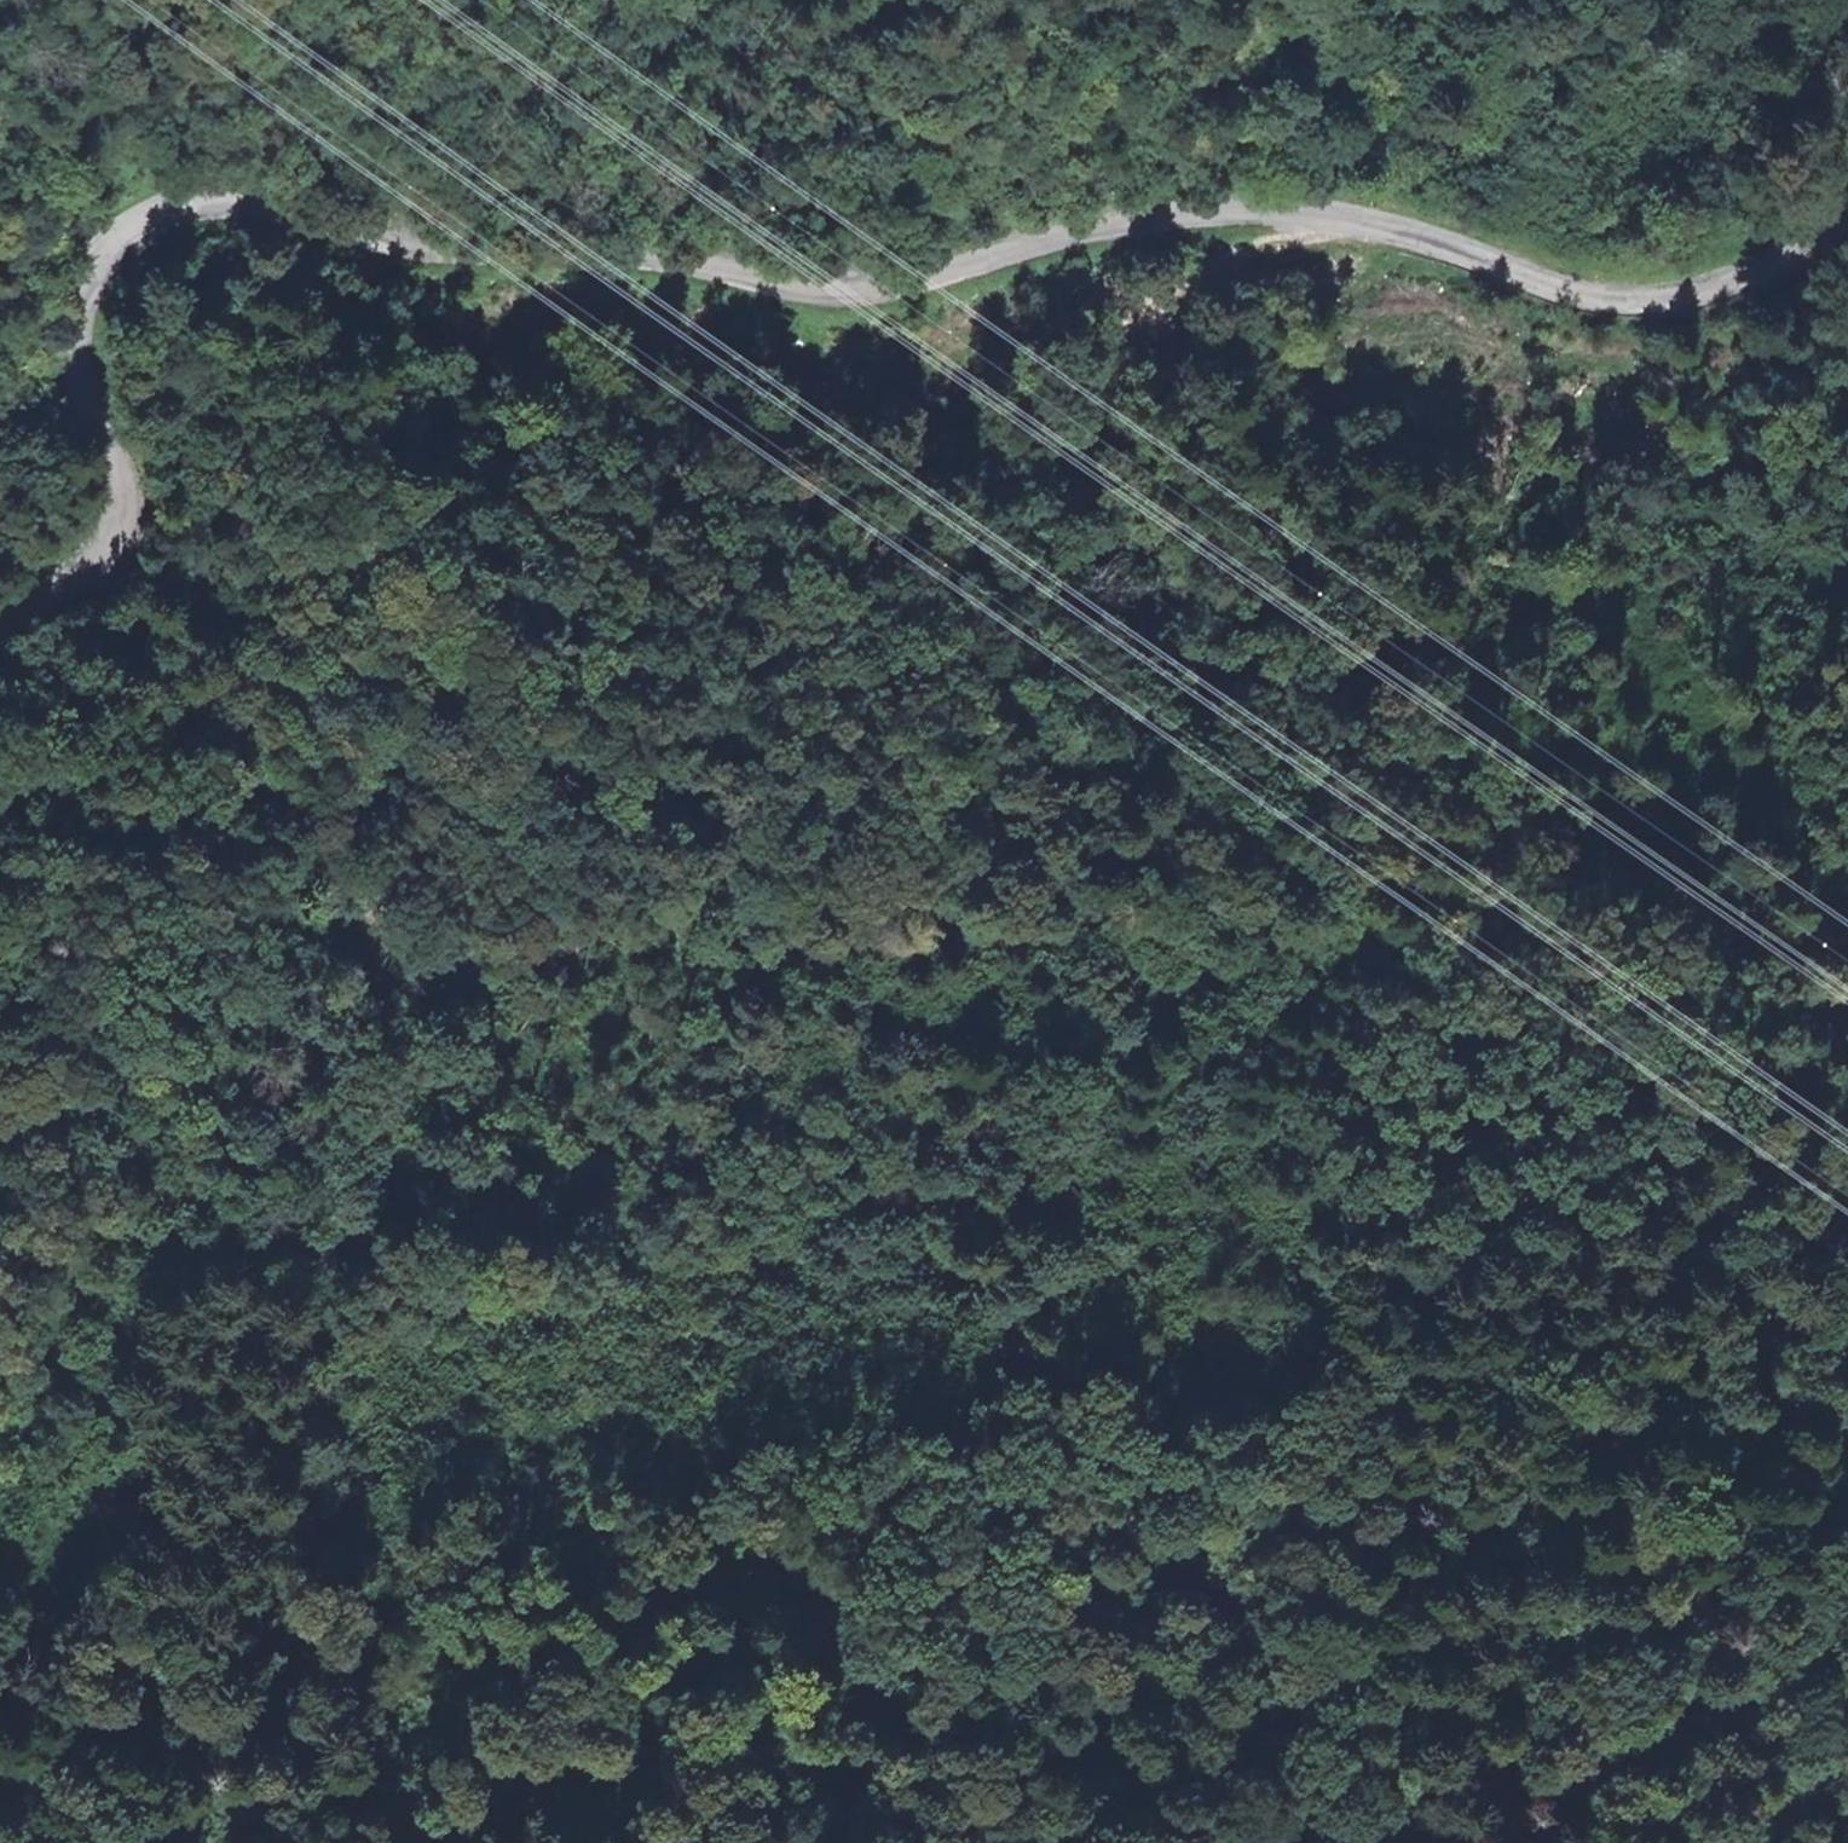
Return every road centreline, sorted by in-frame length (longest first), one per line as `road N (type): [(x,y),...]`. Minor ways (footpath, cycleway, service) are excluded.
road 1 (tertiary): [(0,629),(129,544),(149,505),(144,442),(99,363),(111,249),(169,199),(240,176),(337,191),(422,233),(650,243),(804,277),(915,285),(1168,220),(1296,204),(1395,219),(1659,291),(1751,276),(1847,243)]

